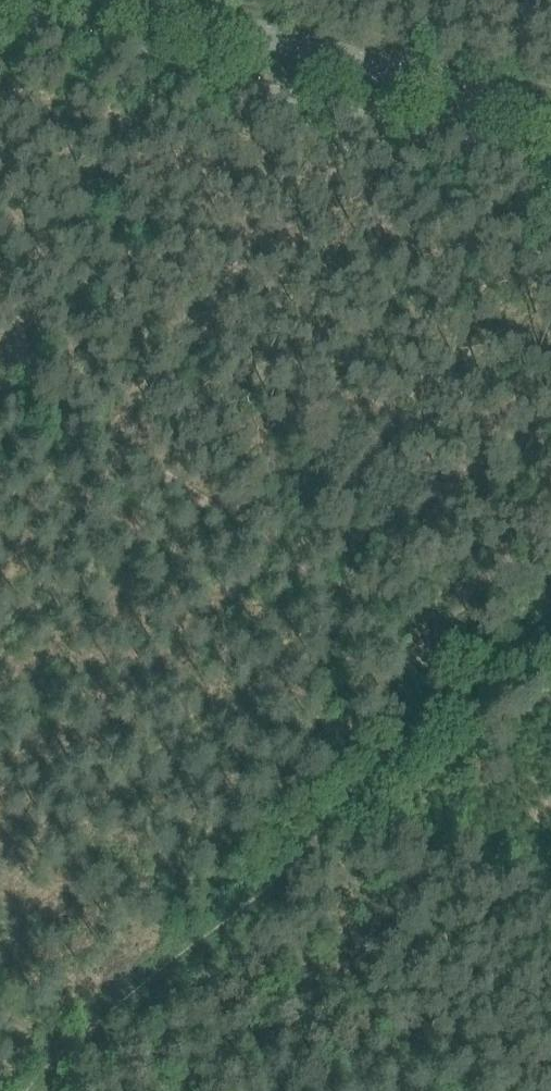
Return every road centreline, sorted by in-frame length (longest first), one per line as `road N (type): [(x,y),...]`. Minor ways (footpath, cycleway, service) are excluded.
road 1 (track): [(550,586),(13,1090)]
road 2 (track): [(457,675),(202,492),(0,382)]
road 3 (tertiary): [(550,116),(136,0)]

